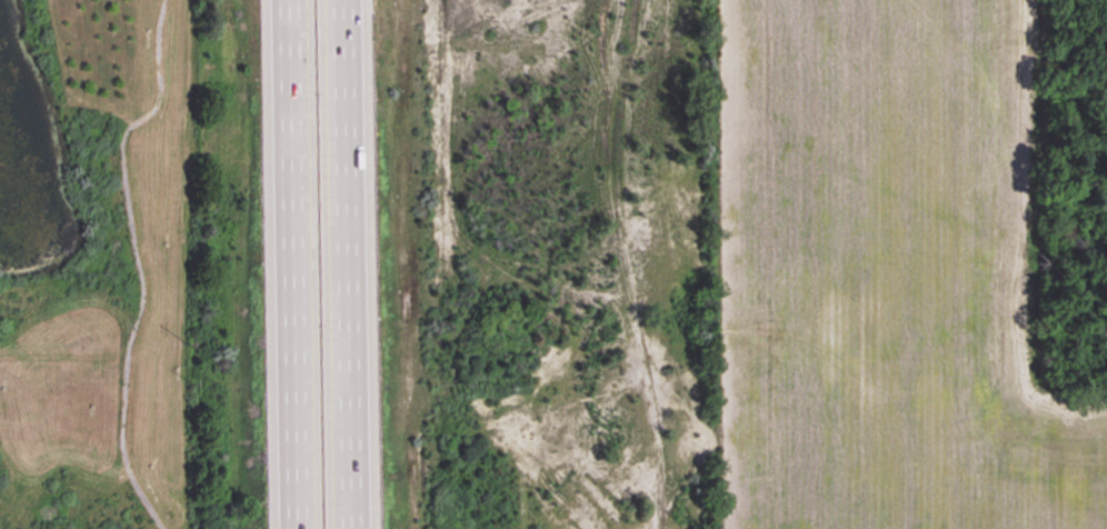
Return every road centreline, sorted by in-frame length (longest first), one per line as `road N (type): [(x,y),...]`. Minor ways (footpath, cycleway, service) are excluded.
road 1 (motorway): [(285,0),(295,528)]
road 2 (motorway): [(354,528),(347,0)]

